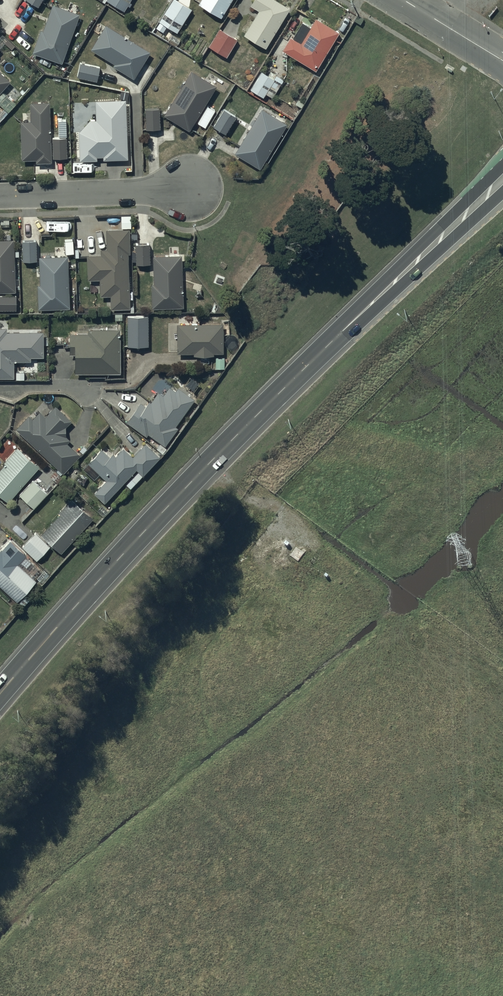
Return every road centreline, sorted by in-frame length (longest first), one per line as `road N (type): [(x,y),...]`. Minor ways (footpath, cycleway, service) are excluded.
road 1 (trunk): [(0,693),(193,475),(502,177)]
road 2 (residential): [(0,196),(190,188)]

